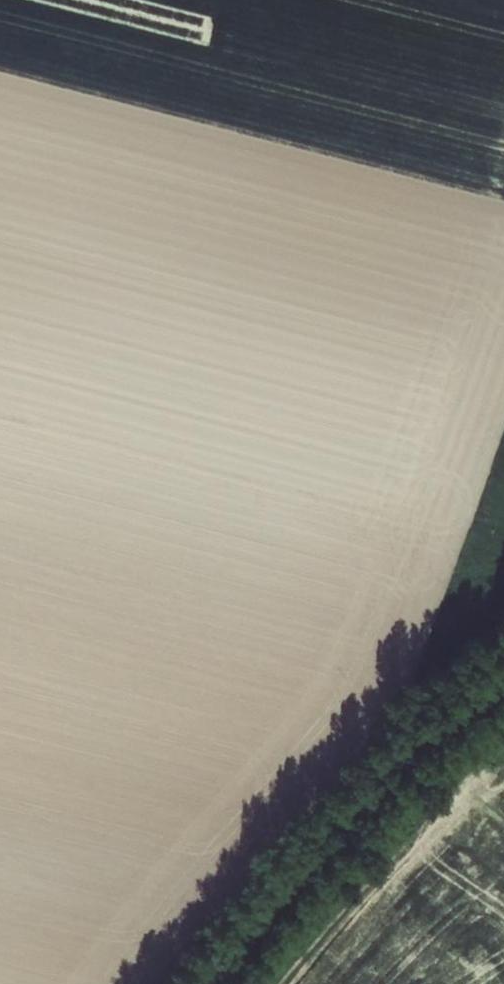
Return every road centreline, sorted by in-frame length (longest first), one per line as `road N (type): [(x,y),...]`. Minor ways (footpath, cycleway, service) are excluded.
road 1 (track): [(292,983),(327,925),(503,760)]

